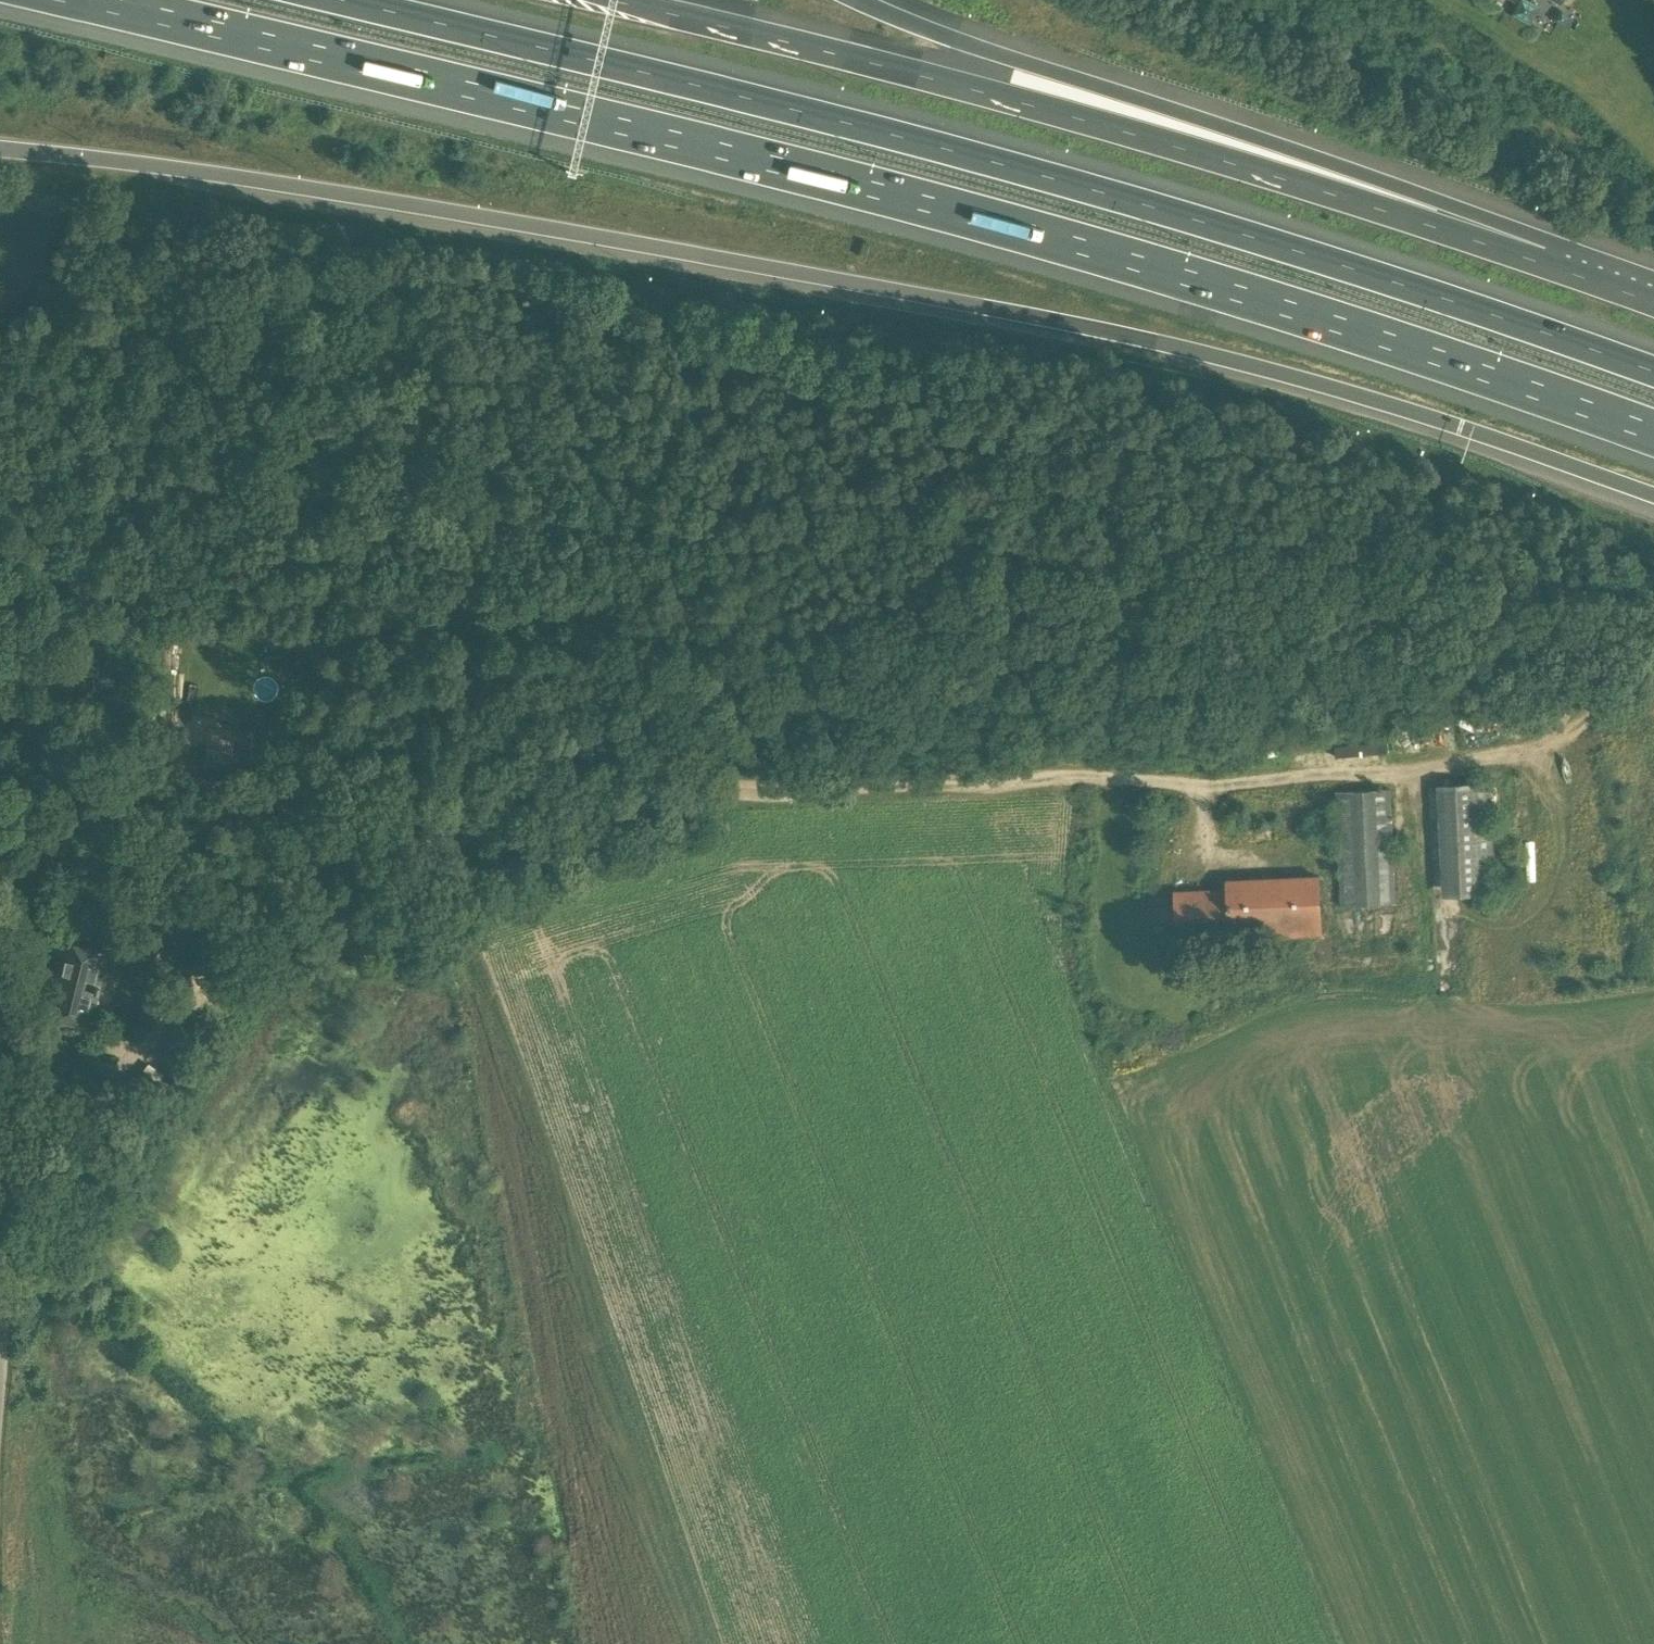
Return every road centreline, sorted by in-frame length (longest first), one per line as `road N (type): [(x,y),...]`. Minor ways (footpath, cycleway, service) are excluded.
road 1 (motorway): [(0,150),(328,195),(1137,341),(1283,376),(1653,501)]
road 2 (motorway): [(88,0),(938,207),(1237,294),(1653,434)]
road 3 (motorway): [(1653,366),(1519,317),(890,129),(362,0)]
road 4 (motorway): [(1539,263),(1183,148),(619,0)]
road 5 (motorway): [(1539,263),(1404,189),(1026,63),(876,0)]
road 6 (residential): [(0,1301),(35,1204),(115,1072),(270,900)]
road 7 (motorway): [(1653,304),(1539,263)]

